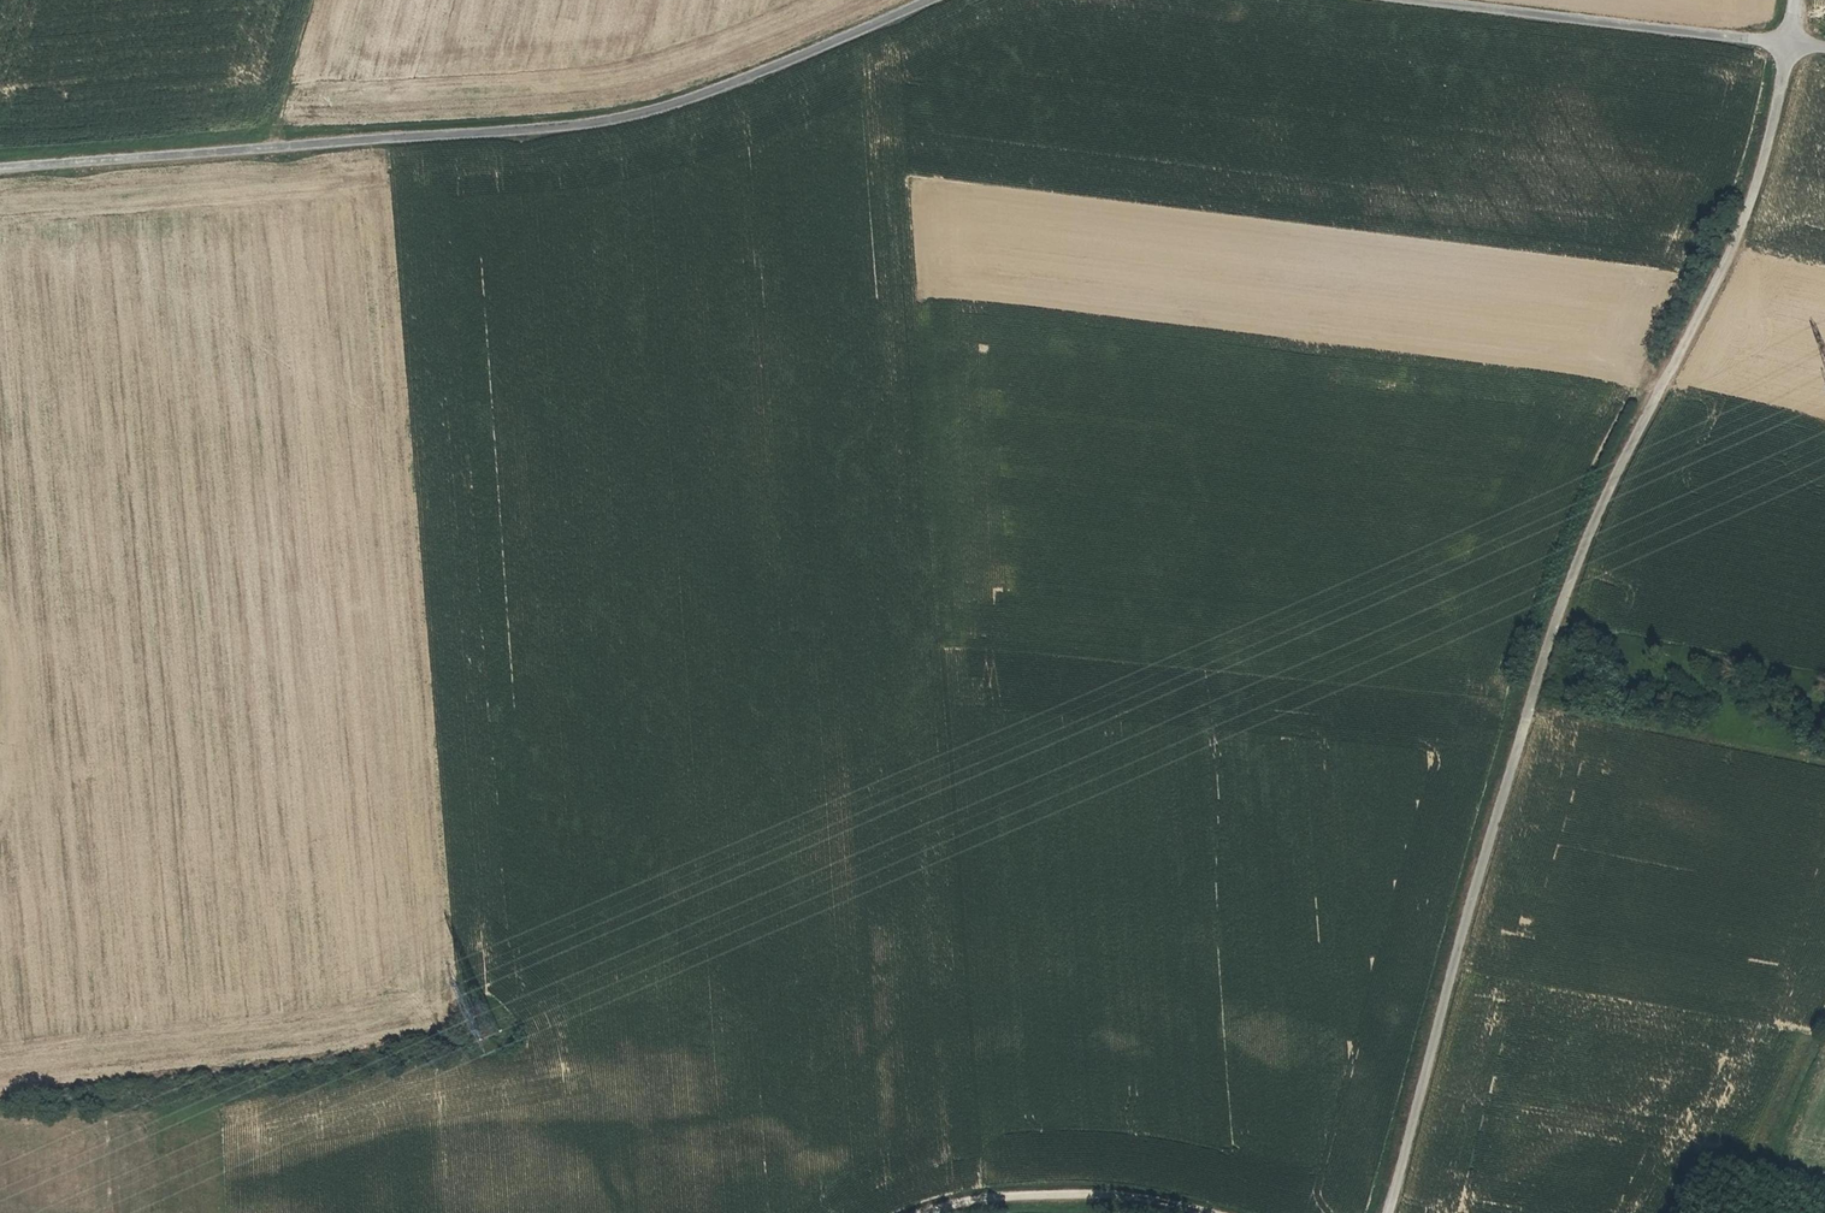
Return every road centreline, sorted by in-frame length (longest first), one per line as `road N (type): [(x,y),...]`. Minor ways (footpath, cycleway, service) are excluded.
road 1 (unclassified): [(1386,1212),(1484,856),(1580,553),(1751,214),(1786,37)]
road 2 (unclassified): [(0,166),(623,118),(680,104),(932,0)]
road 3 (unclassified): [(1420,0),(1786,37)]
road 4 (track): [(932,1212),(1000,1197),(1118,1193),(1201,1212)]

